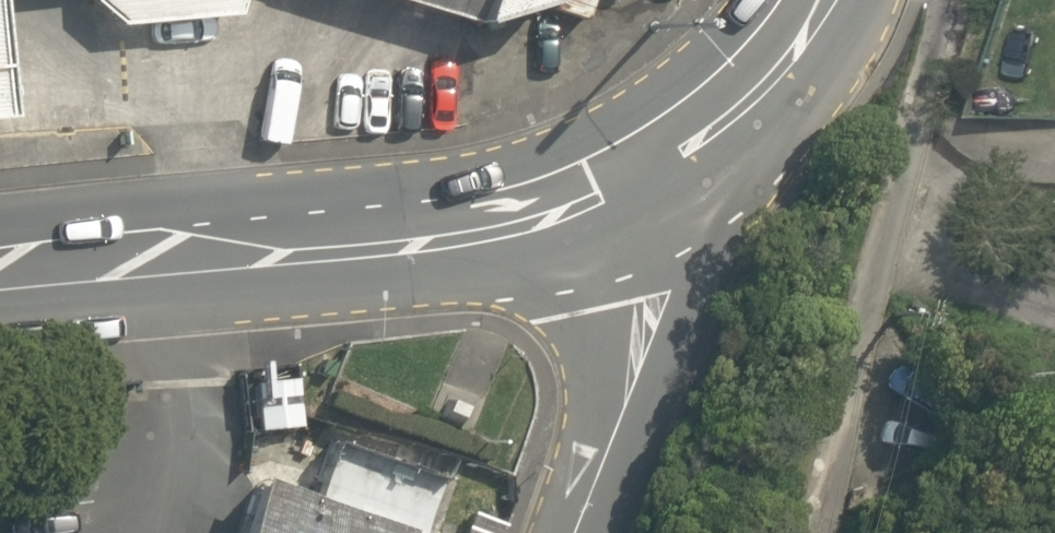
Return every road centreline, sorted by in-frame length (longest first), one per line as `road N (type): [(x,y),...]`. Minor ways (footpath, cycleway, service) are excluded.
road 1 (secondary): [(0,276),(423,221),(631,171),(706,125)]
road 2 (residential): [(946,0),(864,339),(830,532)]
road 3 (residential): [(706,125),(573,532)]
road 4 (secondary): [(706,125),(810,0)]

